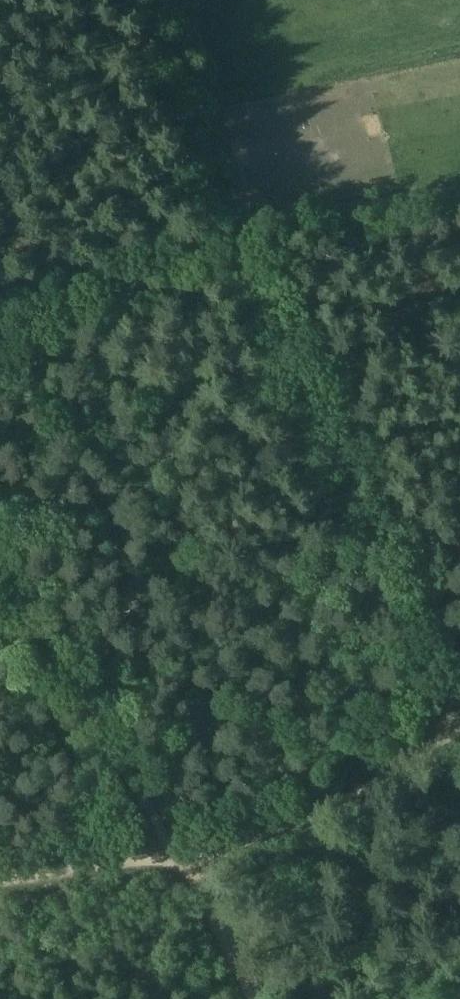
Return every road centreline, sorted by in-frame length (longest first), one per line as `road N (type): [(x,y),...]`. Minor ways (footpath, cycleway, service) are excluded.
road 1 (track): [(445,733),(313,402),(228,237)]
road 2 (track): [(178,860),(0,586)]
road 3 (track): [(178,860),(325,811),(459,721)]
road 4 (track): [(0,880),(178,860)]
road 5 (track): [(251,998),(178,860)]

